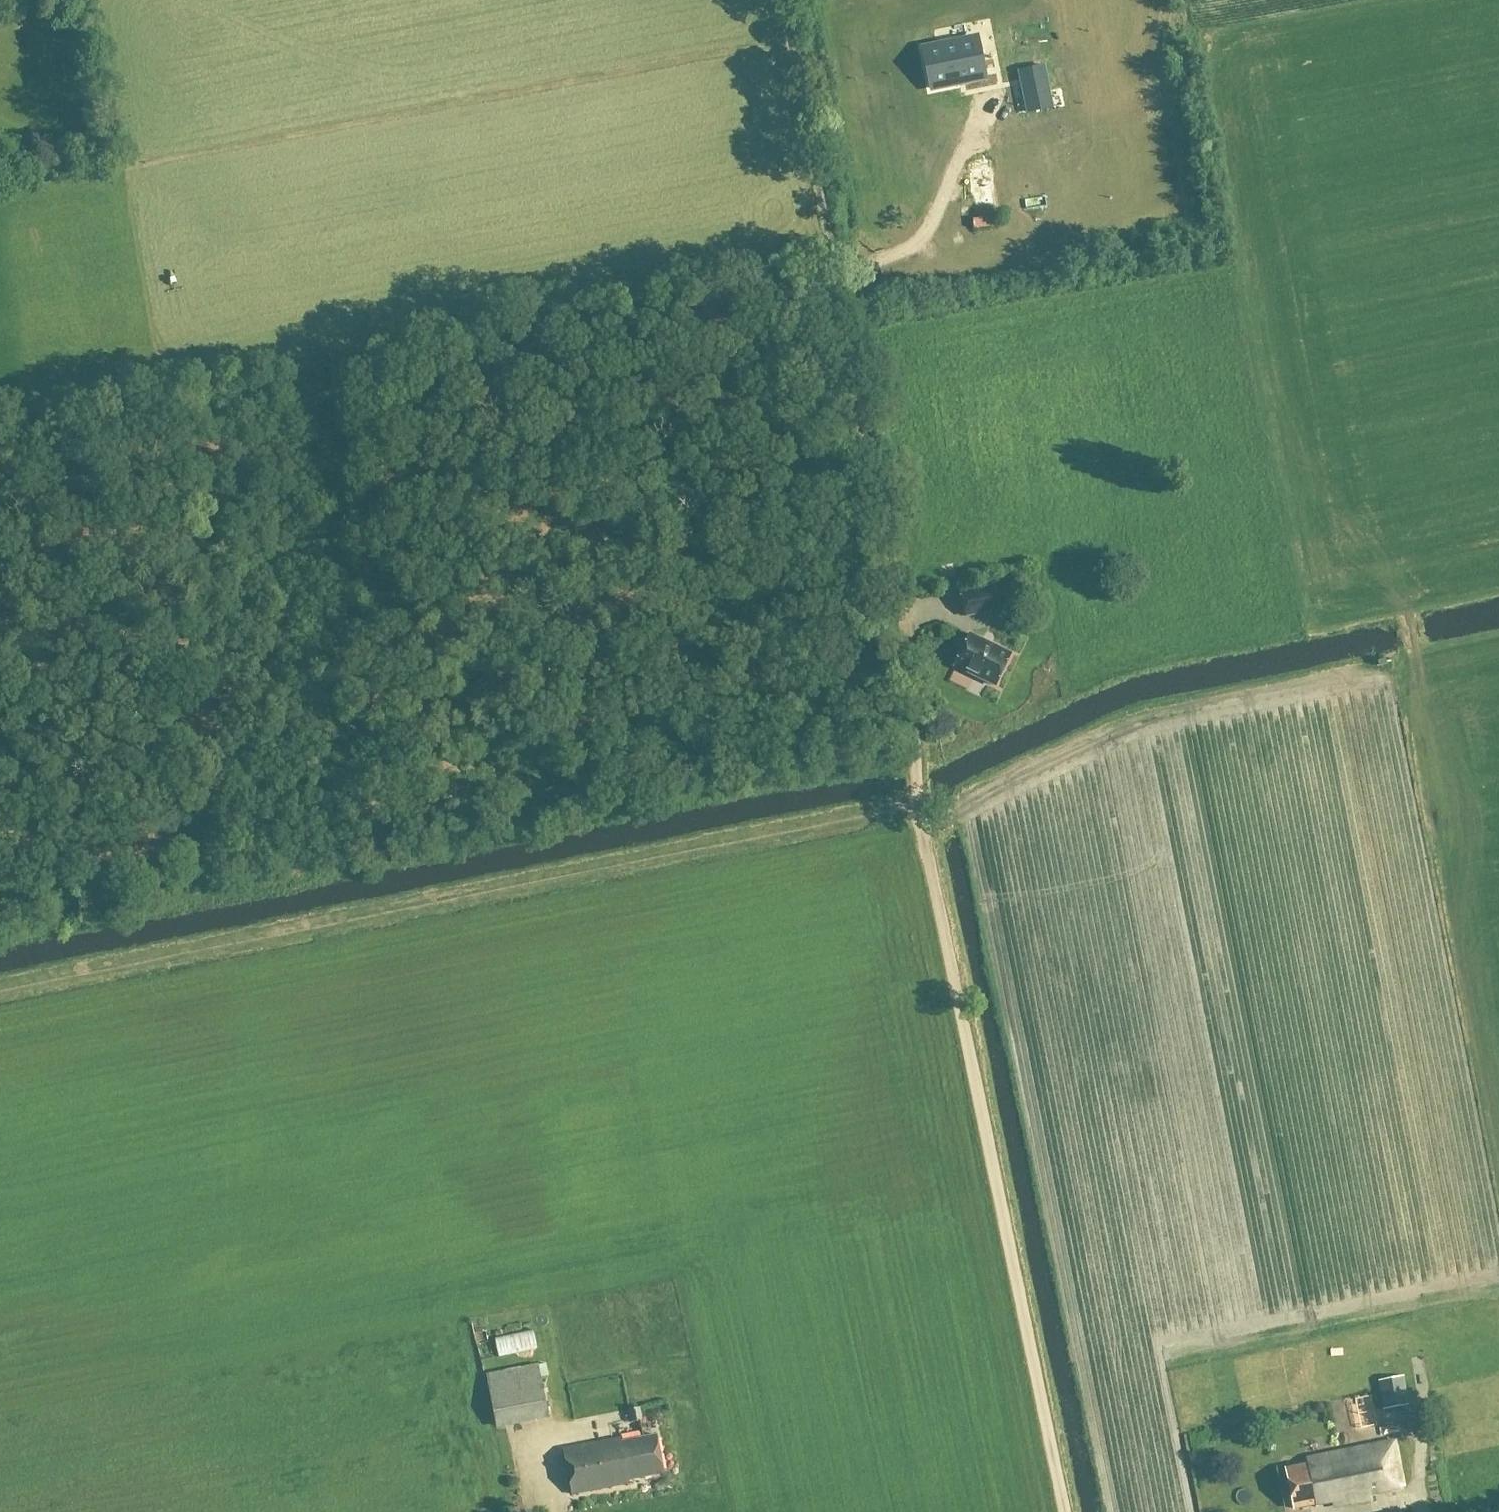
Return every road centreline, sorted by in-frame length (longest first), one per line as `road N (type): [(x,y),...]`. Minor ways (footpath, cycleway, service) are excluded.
road 1 (track): [(922,810),(909,749),(903,628),(814,205),(781,0)]
road 2 (track): [(1069,1511),(922,810)]
road 3 (track): [(1339,666),(1467,1309)]

